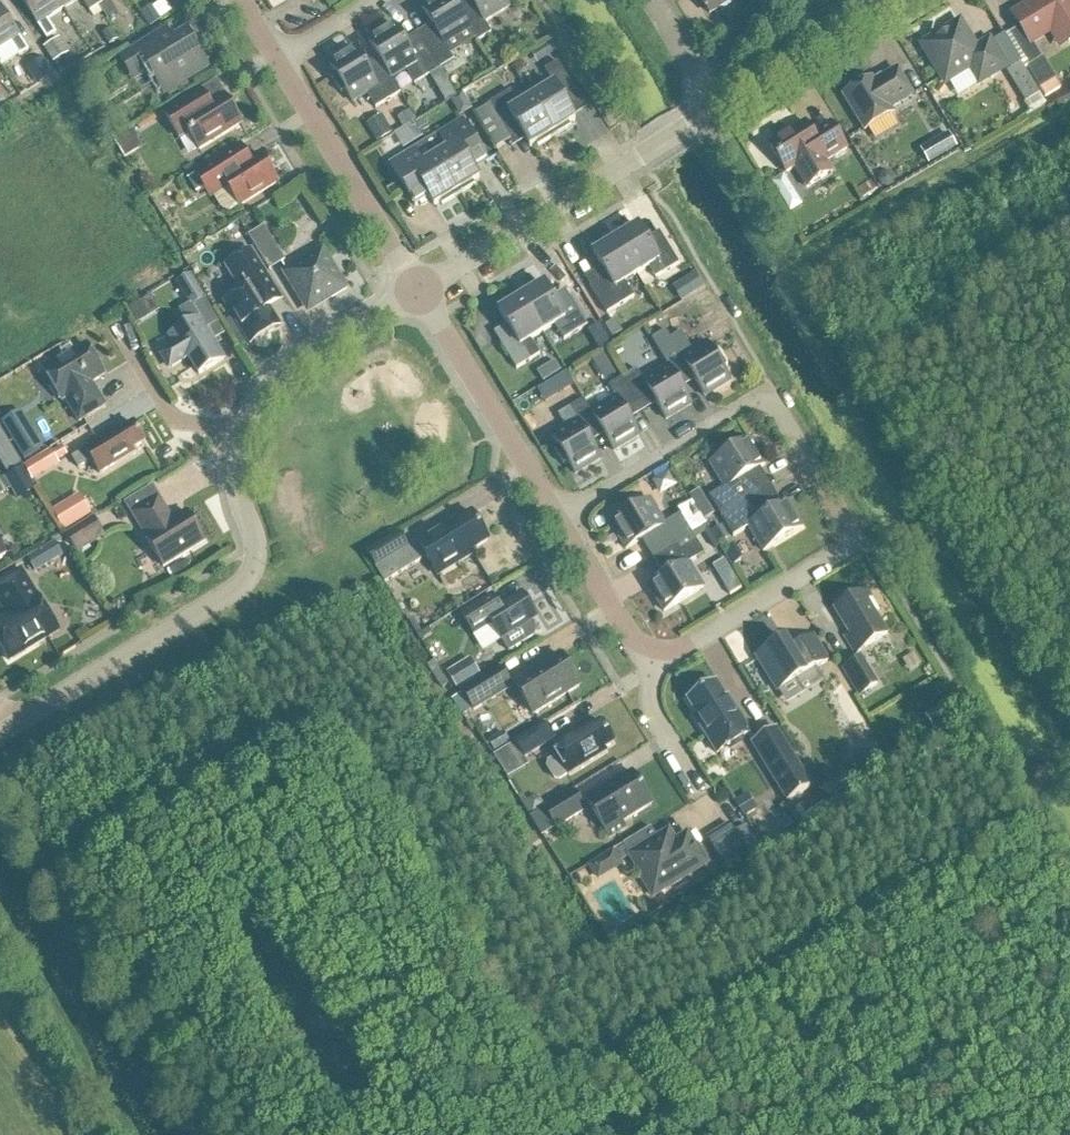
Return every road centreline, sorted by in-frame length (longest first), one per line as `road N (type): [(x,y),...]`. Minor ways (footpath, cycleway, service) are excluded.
road 1 (residential): [(7,729),(249,582),(258,546),(236,480),(238,435)]
road 2 (residential): [(418,295),(711,106)]
road 3 (residential): [(418,295),(275,61)]
road 4 (residential): [(557,524),(418,295)]
road 5 (residential): [(557,524),(771,395)]
road 6 (residential): [(238,435),(262,391),(418,295)]
road 7 (residential): [(845,548),(682,652),(653,655)]
road 8 (residential): [(711,106),(887,0)]
road 9 (residential): [(238,435),(173,424),(119,337)]
road 10 (residential): [(653,655),(629,641),(557,524)]
road 11 (residential): [(701,794),(653,714),(653,655)]
road 12 (residential): [(711,106),(647,0)]
road 13 (residential): [(275,61),(378,0)]

